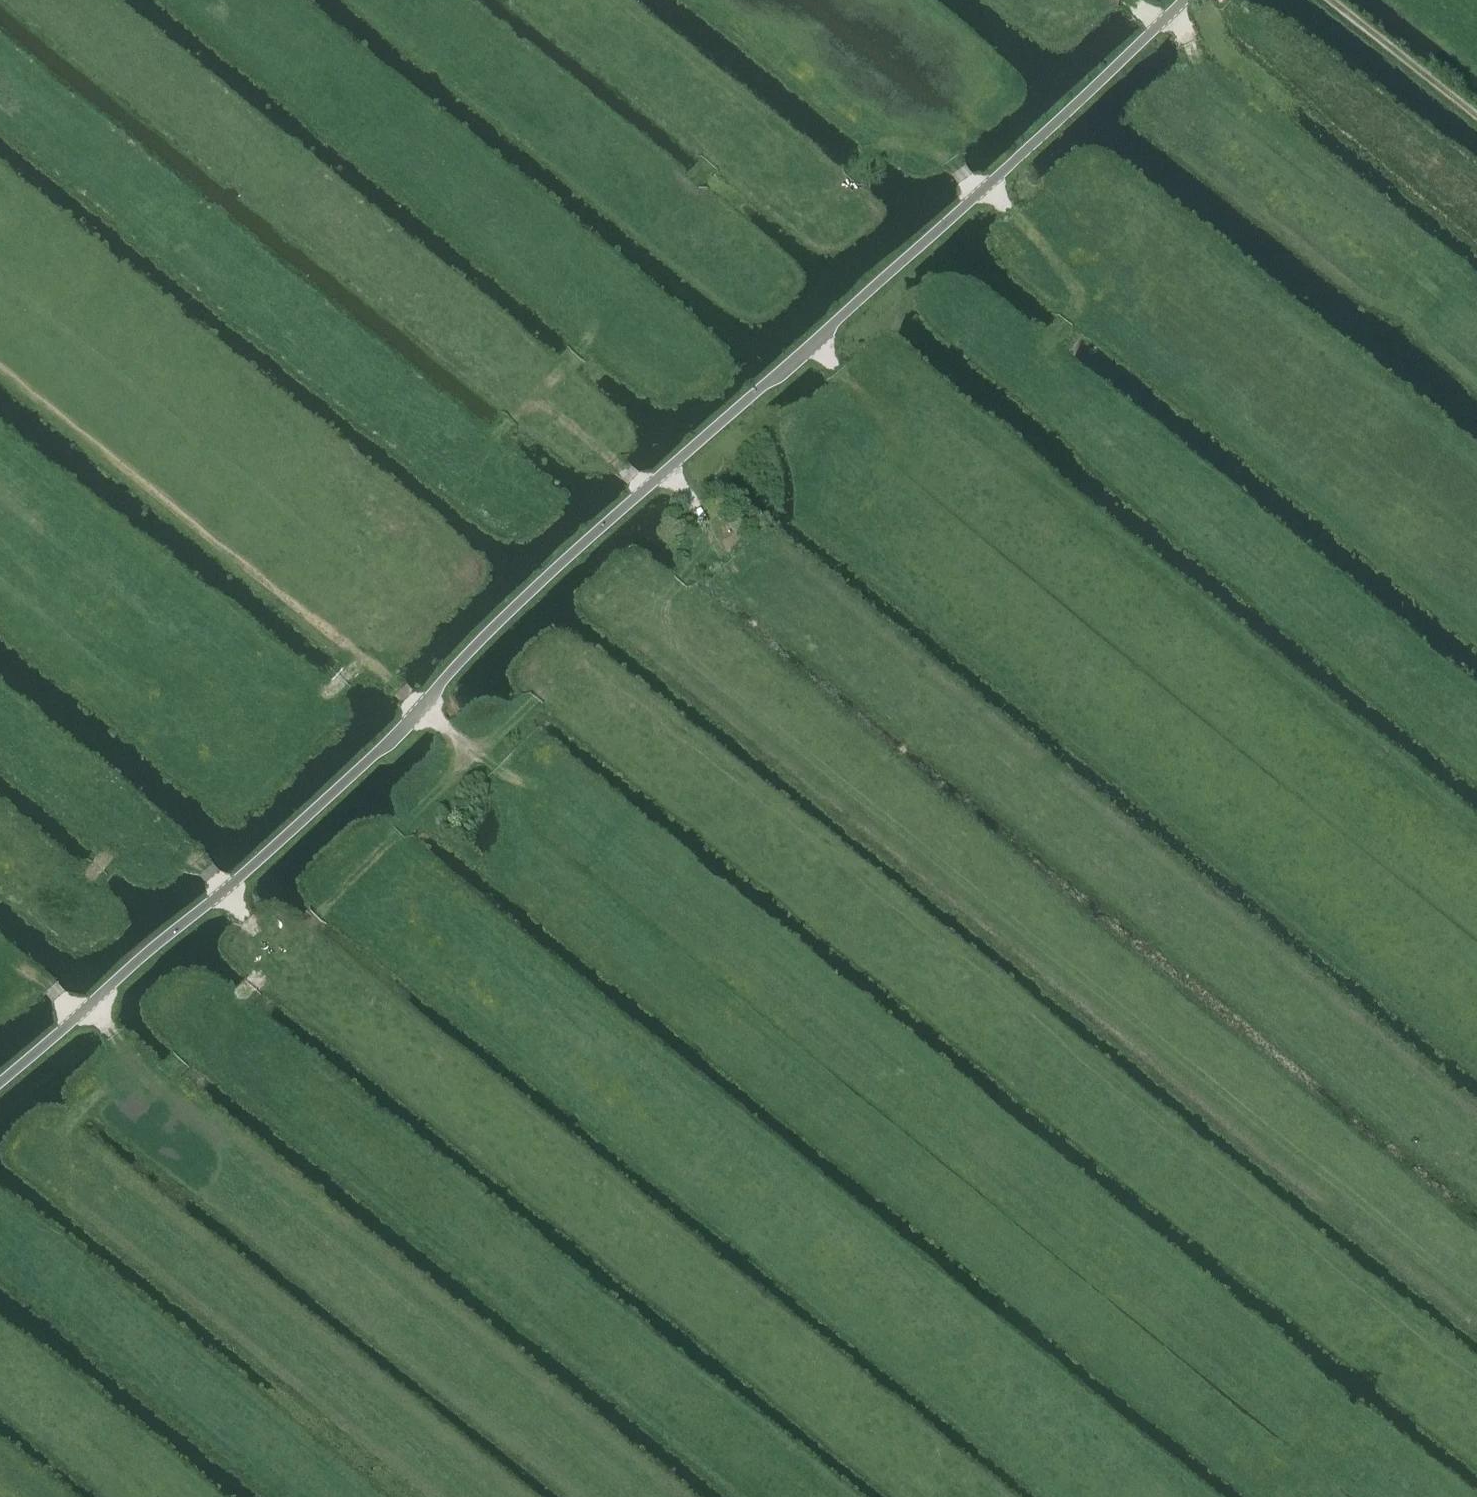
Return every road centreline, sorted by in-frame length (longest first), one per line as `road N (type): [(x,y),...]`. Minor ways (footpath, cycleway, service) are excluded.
road 1 (unclassified): [(0,1081),(379,751),(636,493),(1187,0)]
road 2 (track): [(363,661),(0,365)]
road 3 (track): [(422,707),(363,661),(319,703)]

